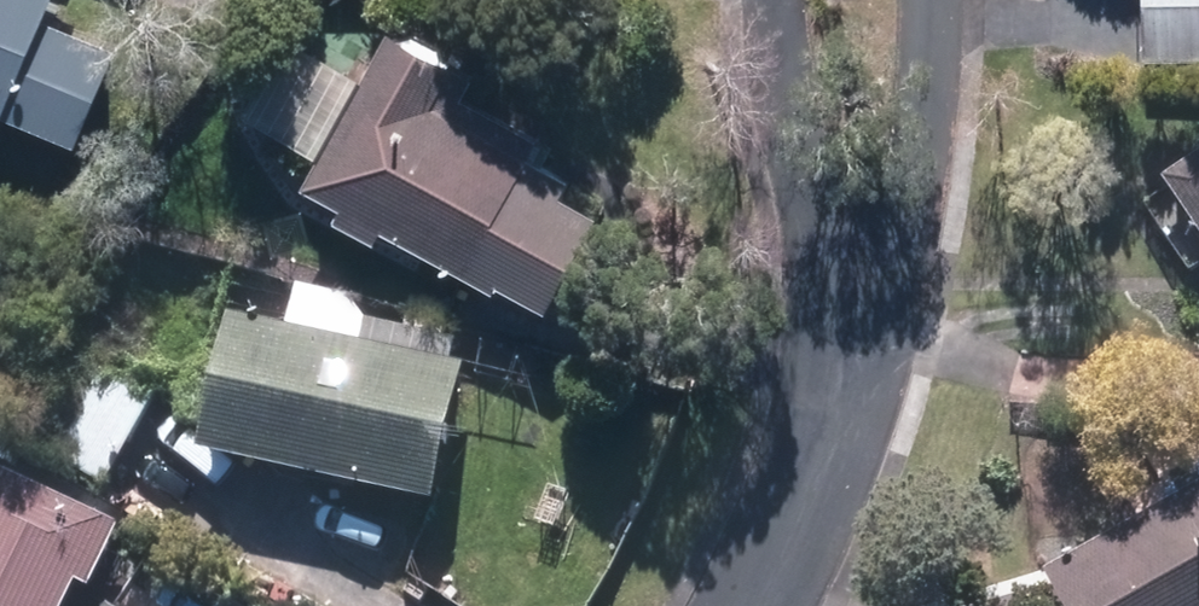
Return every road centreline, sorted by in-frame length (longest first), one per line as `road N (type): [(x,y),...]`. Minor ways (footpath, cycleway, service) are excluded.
road 1 (residential): [(756,605),(839,428),(853,253)]
road 2 (residential): [(853,253),(791,144),(778,0)]
road 3 (residential): [(923,111),(853,253)]

